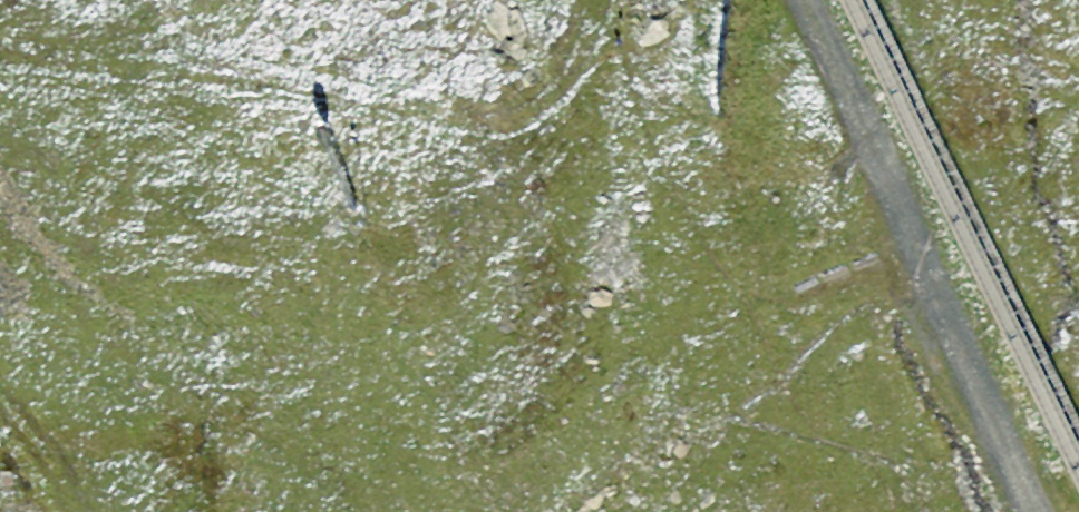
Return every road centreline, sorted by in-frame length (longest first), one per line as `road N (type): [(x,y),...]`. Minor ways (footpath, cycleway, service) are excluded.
road 1 (track): [(604,0),(605,19),(558,84),(491,119),(167,58),(0,46)]
road 2 (track): [(1032,511),(800,0)]
road 3 (track): [(0,393),(56,465),(79,511)]

